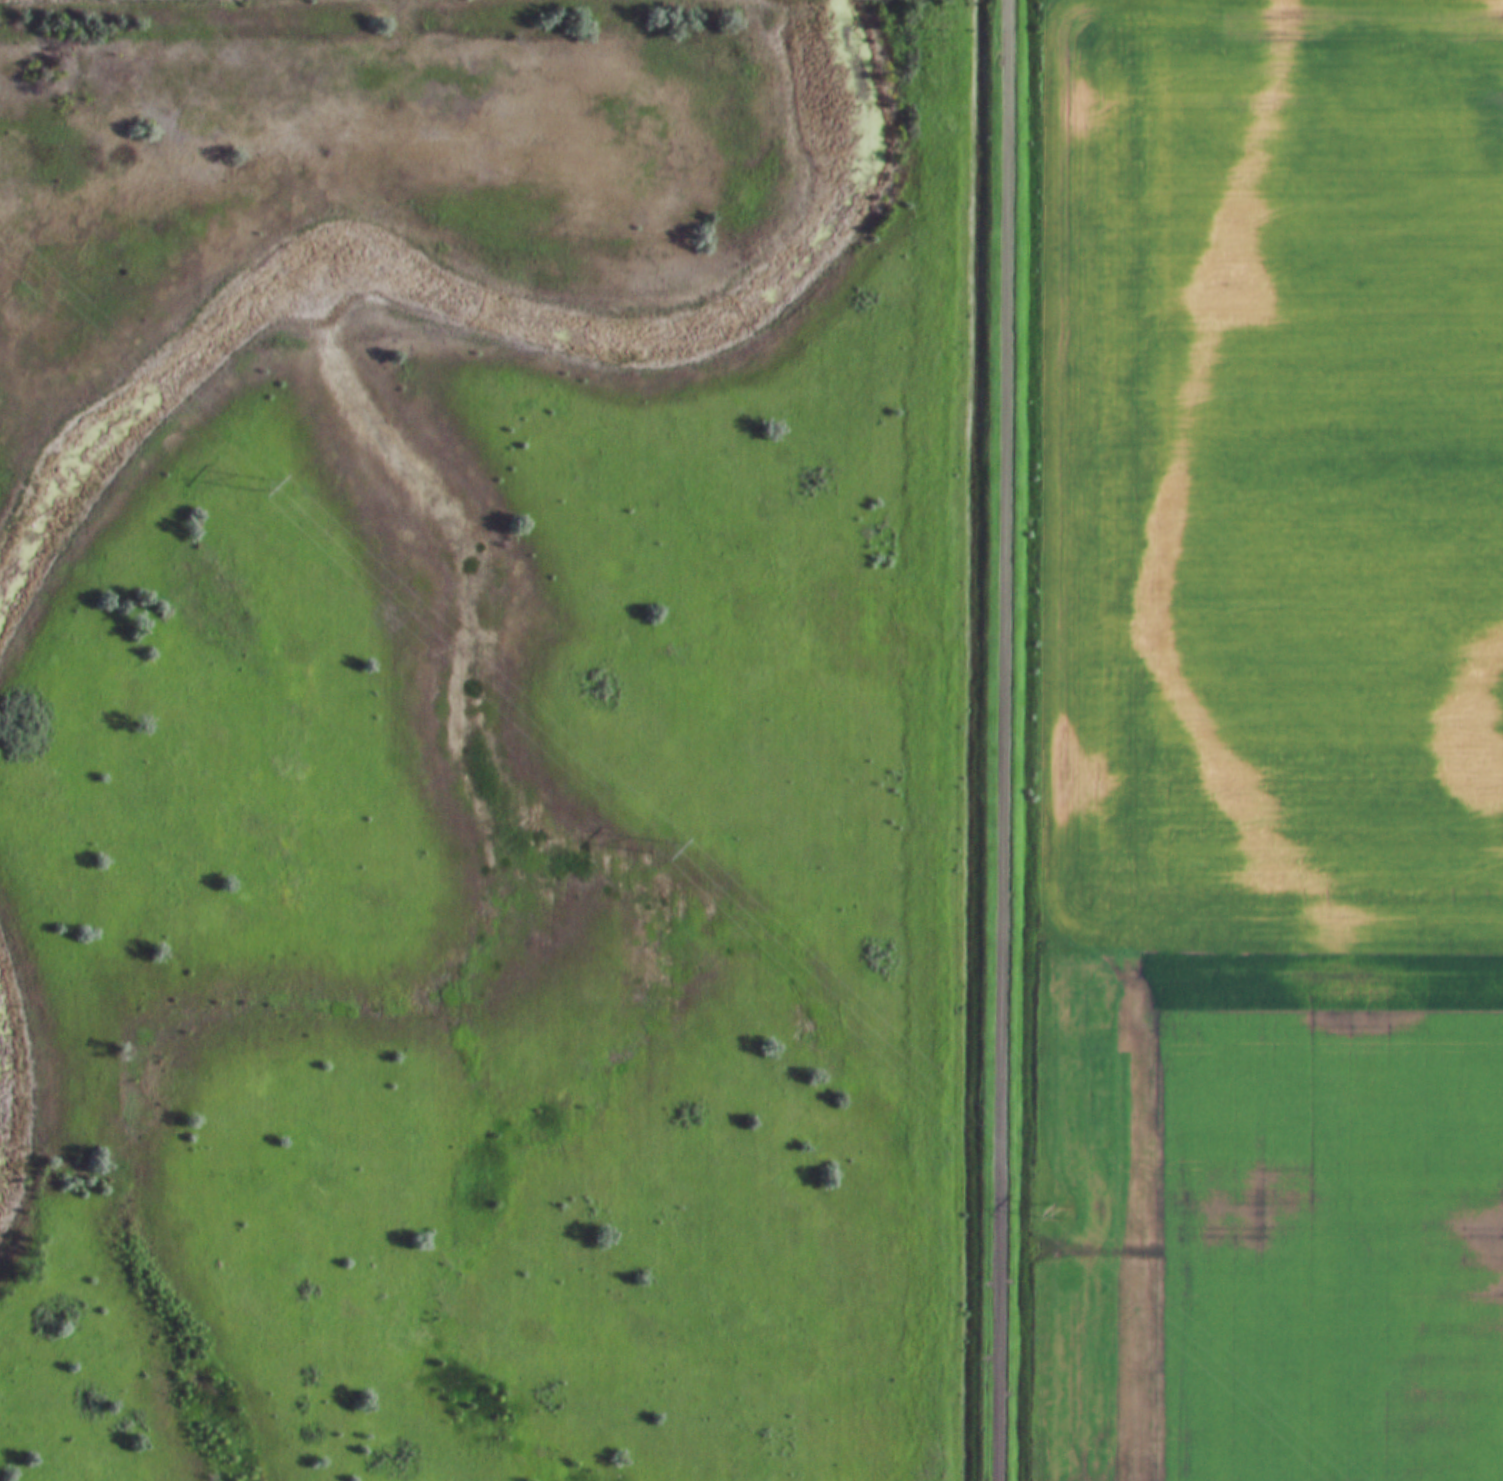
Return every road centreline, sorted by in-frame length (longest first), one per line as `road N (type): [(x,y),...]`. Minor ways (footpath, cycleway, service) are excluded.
road 1 (track): [(1002,1480),(1011,0)]

